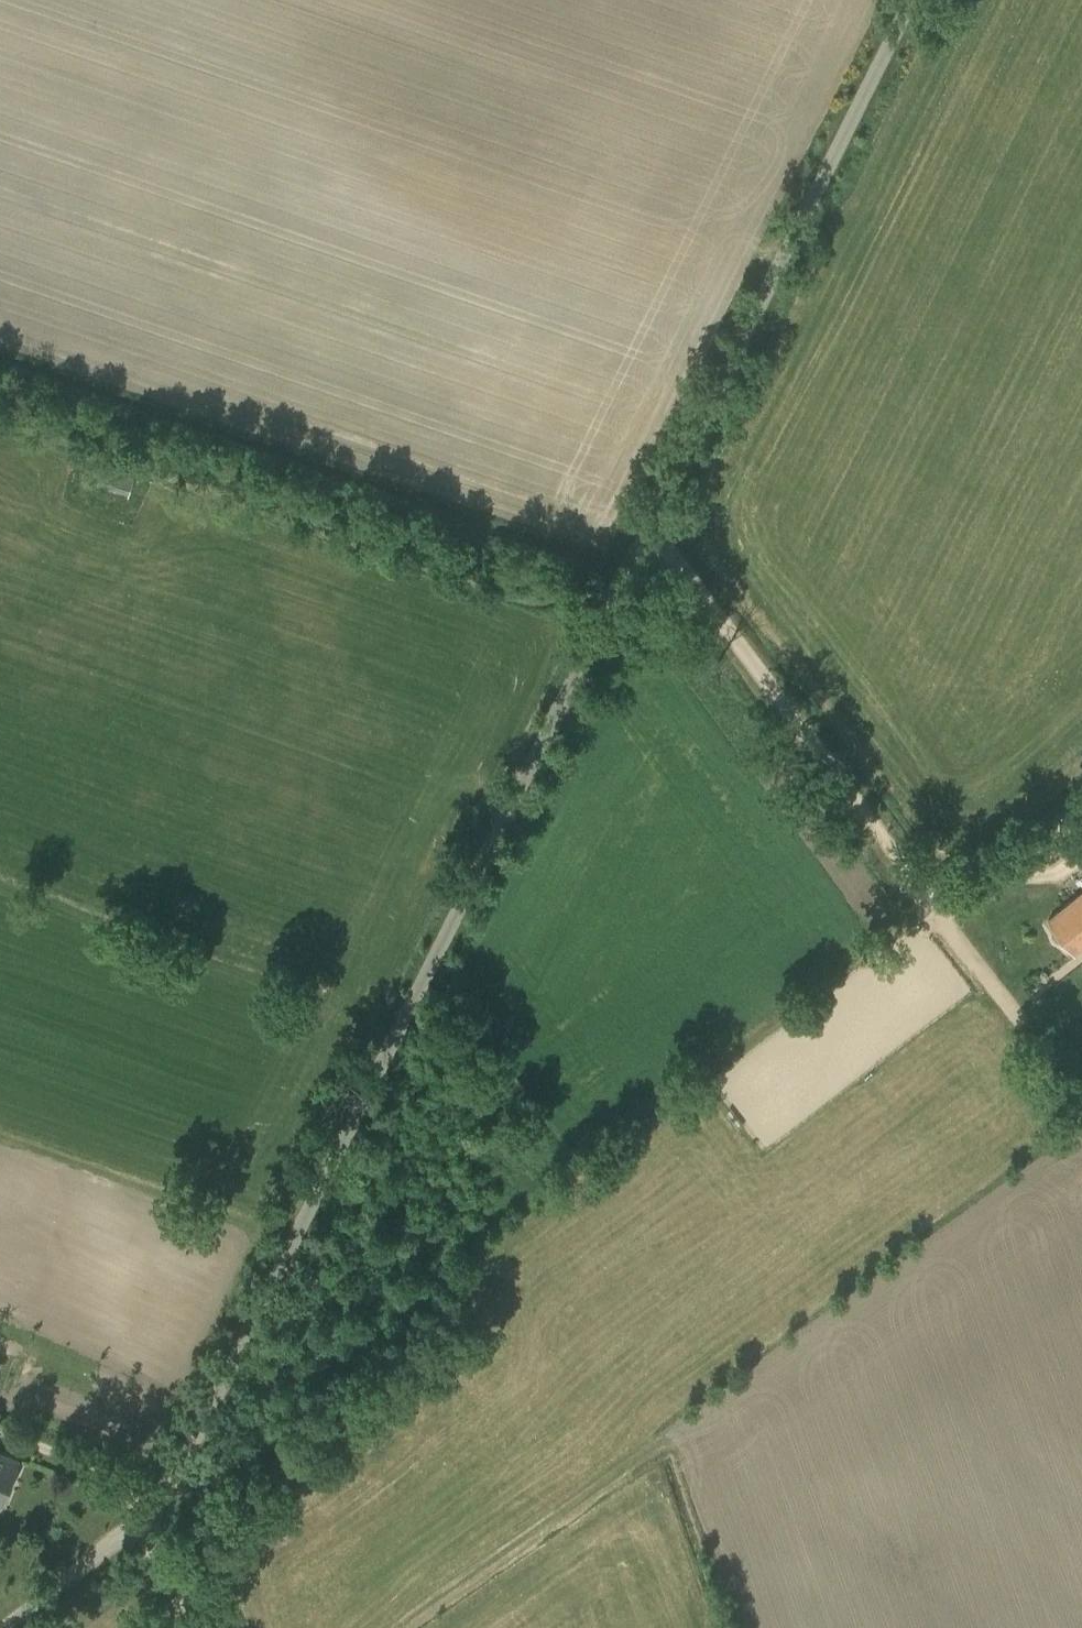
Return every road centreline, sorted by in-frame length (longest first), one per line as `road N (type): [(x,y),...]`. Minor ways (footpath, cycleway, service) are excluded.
road 1 (unclassified): [(2,1627),(151,1510),(177,1475),(910,0)]
road 2 (track): [(191,1627),(151,1510)]

